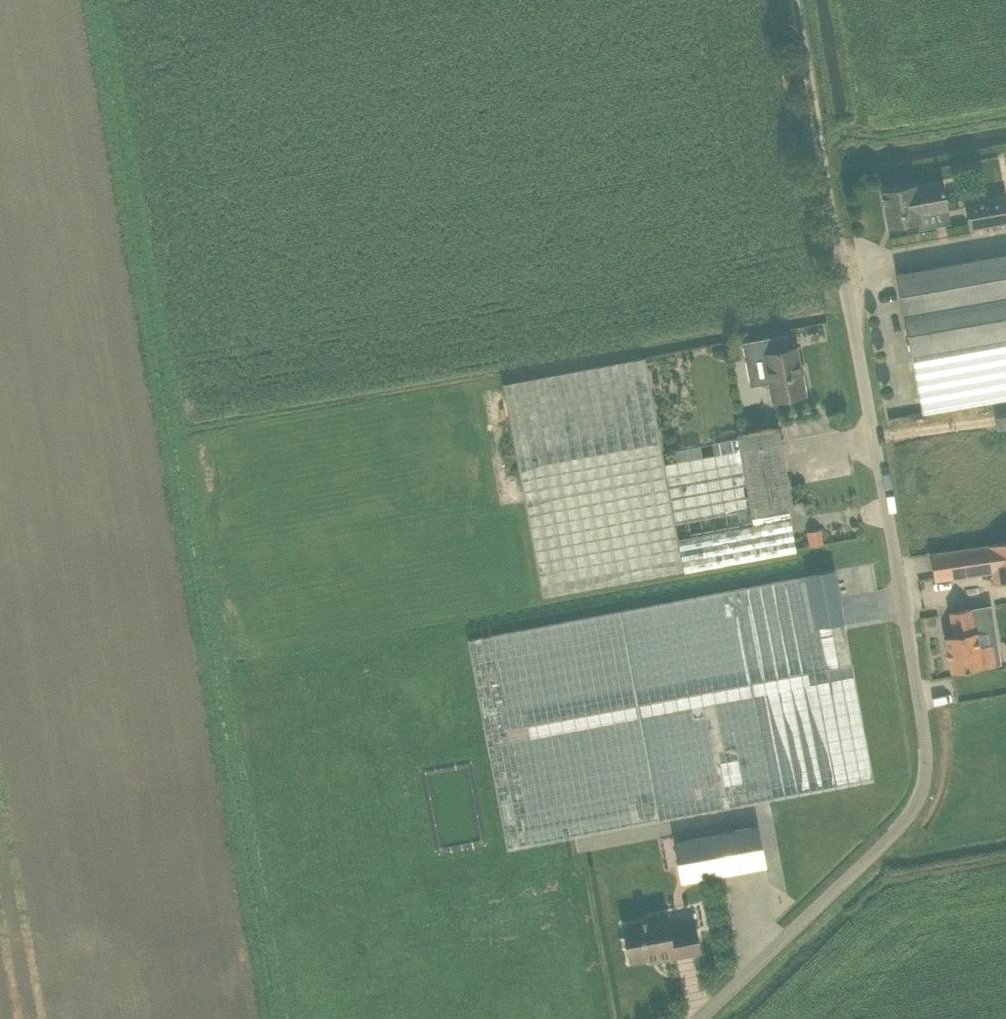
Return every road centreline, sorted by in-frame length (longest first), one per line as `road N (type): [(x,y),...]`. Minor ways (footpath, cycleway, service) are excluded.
road 1 (unclassified): [(704,1018),(789,934),(896,804),(907,755),(907,711),(804,119)]
road 2 (track): [(804,119),(784,0)]

